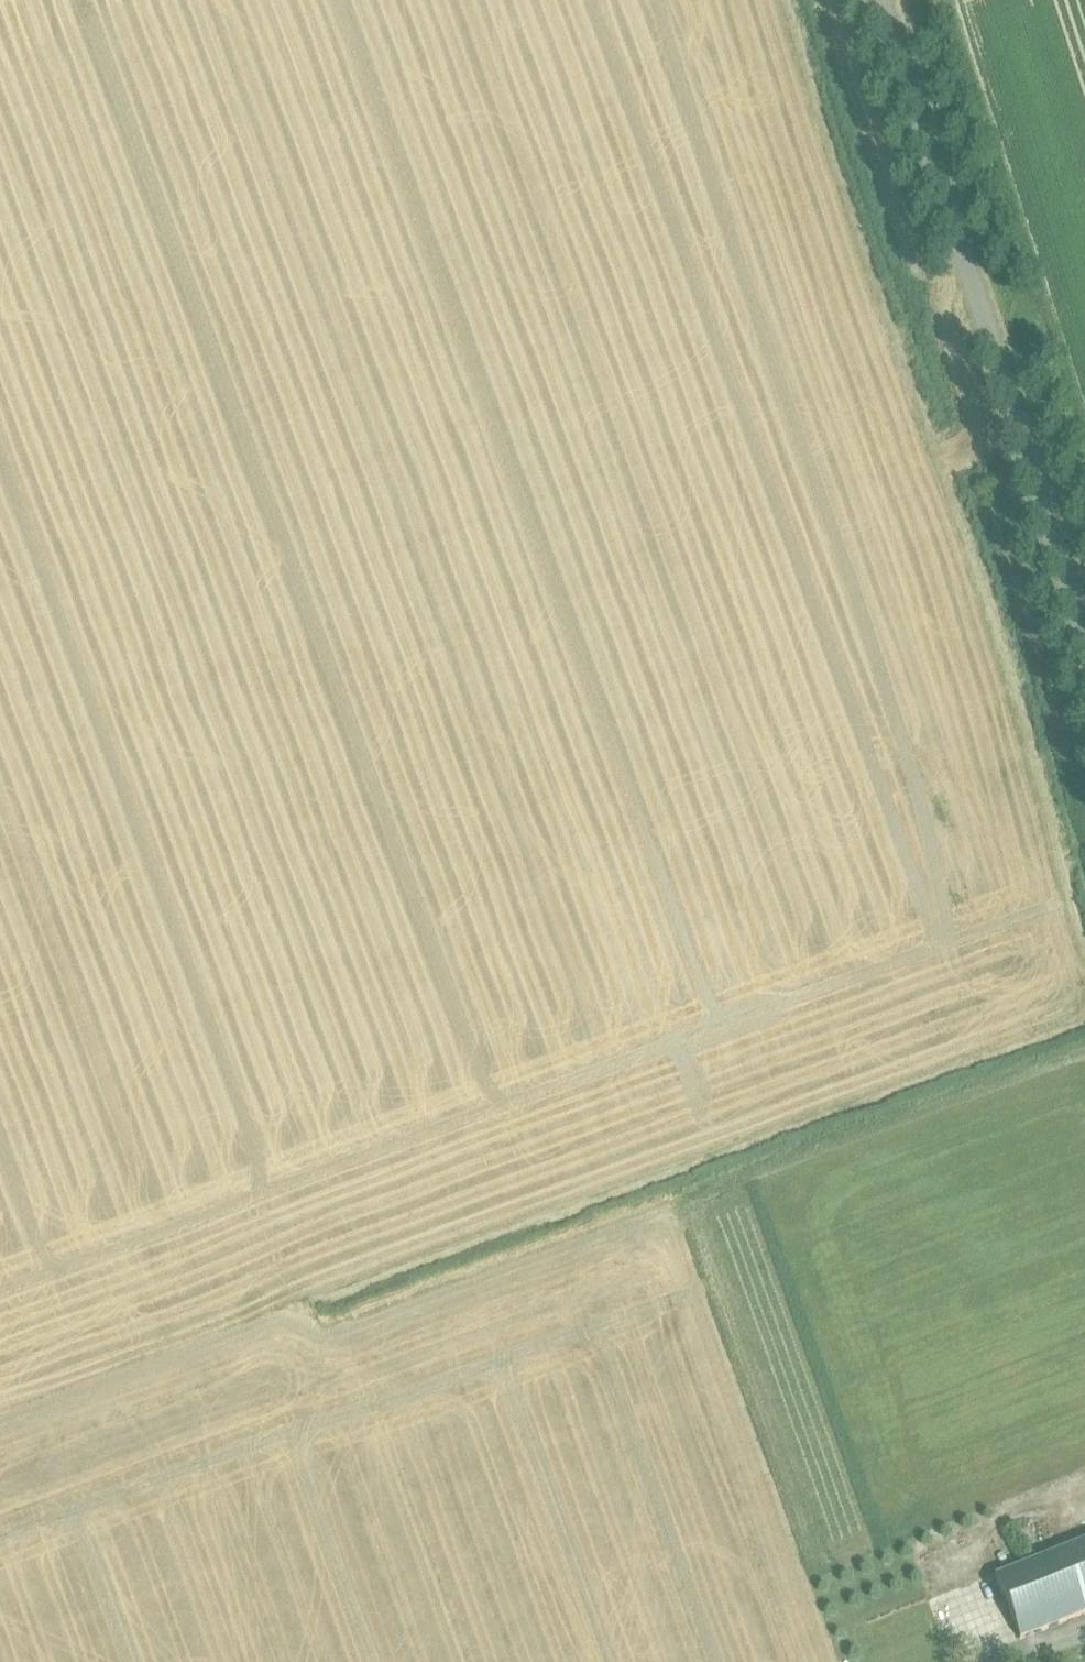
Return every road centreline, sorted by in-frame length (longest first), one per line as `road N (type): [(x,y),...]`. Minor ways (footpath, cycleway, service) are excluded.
road 1 (tertiary): [(1084,640),(884,0)]

